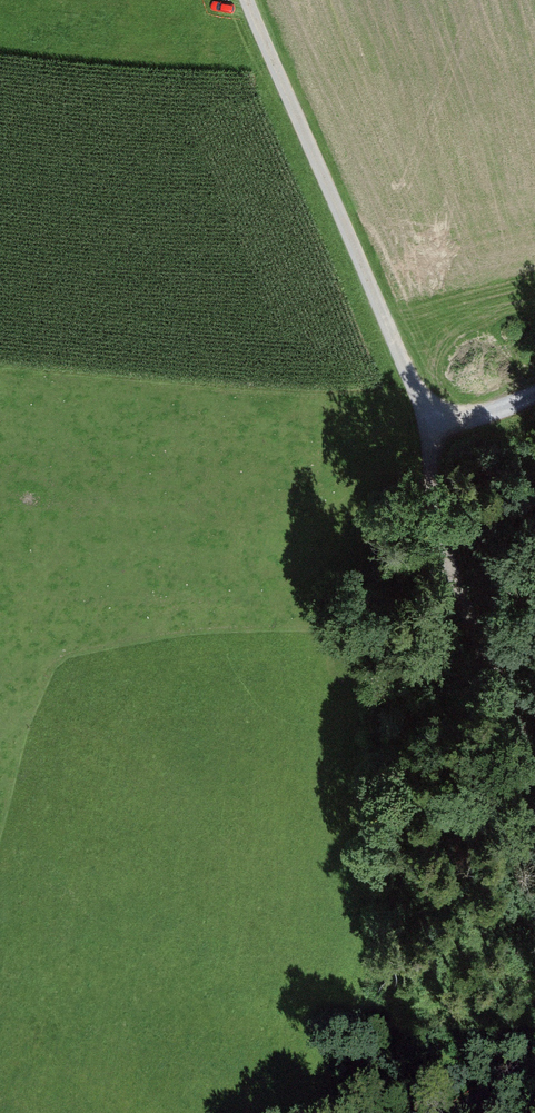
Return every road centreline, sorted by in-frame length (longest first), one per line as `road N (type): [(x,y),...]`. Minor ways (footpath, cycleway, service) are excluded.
road 1 (track): [(534,765),(435,532),(431,435),(250,0)]

